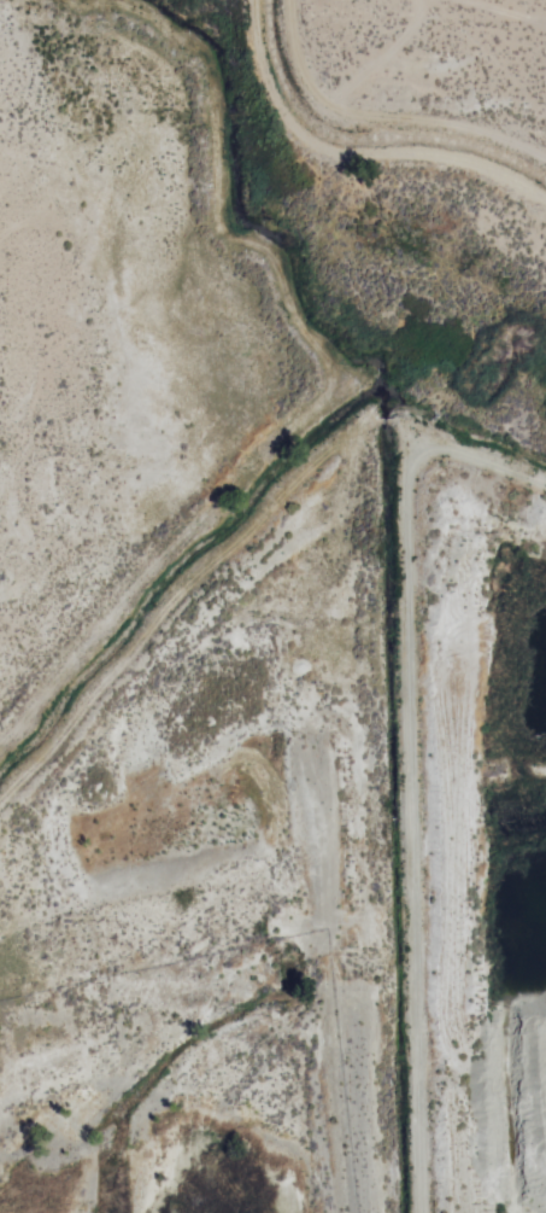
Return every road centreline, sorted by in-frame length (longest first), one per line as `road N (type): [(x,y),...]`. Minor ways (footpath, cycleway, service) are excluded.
road 1 (track): [(545,481),(436,445),(406,460),(403,663),(415,1212)]
road 2 (track): [(0,751),(281,441),(348,386)]
road 3 (track): [(545,204),(471,171),(317,151),(278,122),(252,52),(247,0)]
road 4 (track): [(295,0),(311,87),(335,107),(483,124),(545,157)]

